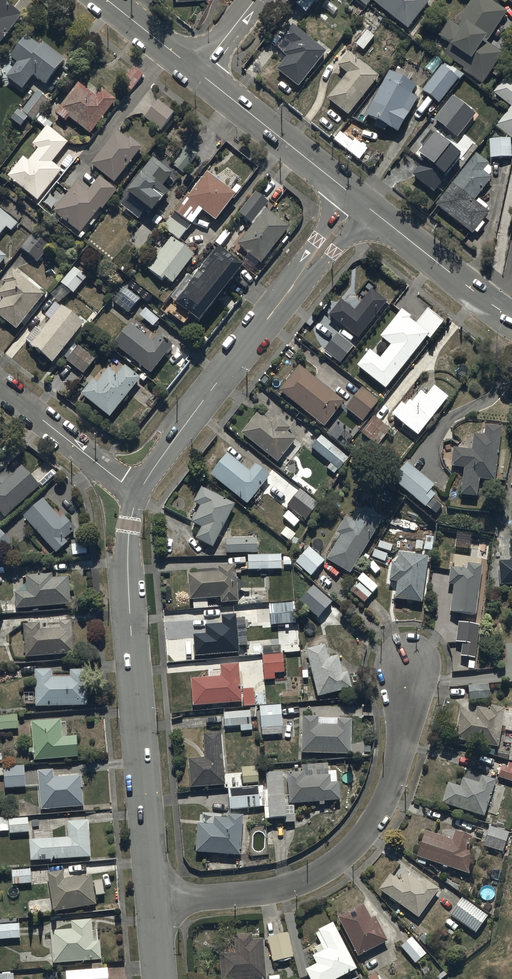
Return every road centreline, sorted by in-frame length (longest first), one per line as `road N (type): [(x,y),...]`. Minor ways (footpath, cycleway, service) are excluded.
road 1 (residential): [(136,493),(128,585),(155,903)]
road 2 (residential): [(155,903),(295,883),(358,843),(392,782),(410,668)]
road 3 (residential): [(359,203),(136,493)]
road 4 (tertiary): [(359,203),(198,72)]
road 5 (tertiary): [(511,317),(359,203)]
road 6 (residential): [(136,493),(0,387)]

